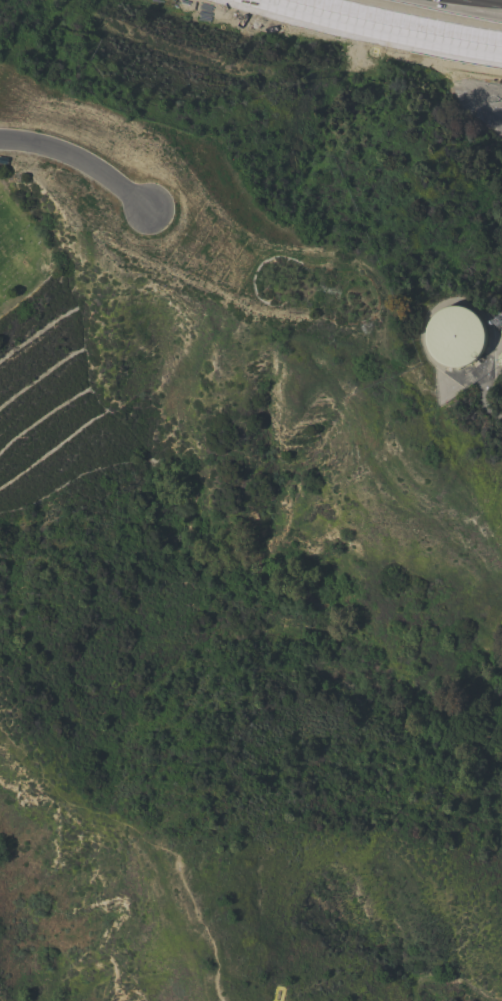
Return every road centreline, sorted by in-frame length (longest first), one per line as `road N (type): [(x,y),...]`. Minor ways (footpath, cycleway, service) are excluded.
road 1 (motorway): [(354,0),(501,20)]

